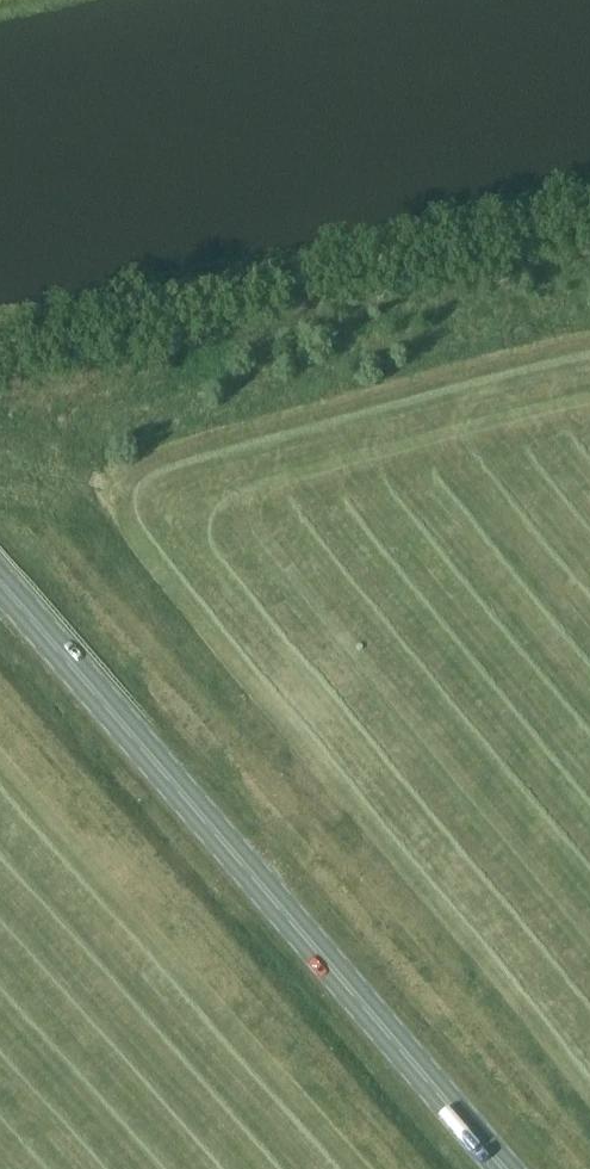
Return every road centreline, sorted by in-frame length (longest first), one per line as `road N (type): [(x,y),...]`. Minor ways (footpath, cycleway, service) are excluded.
road 1 (primary): [(502,1168),(0,582)]

